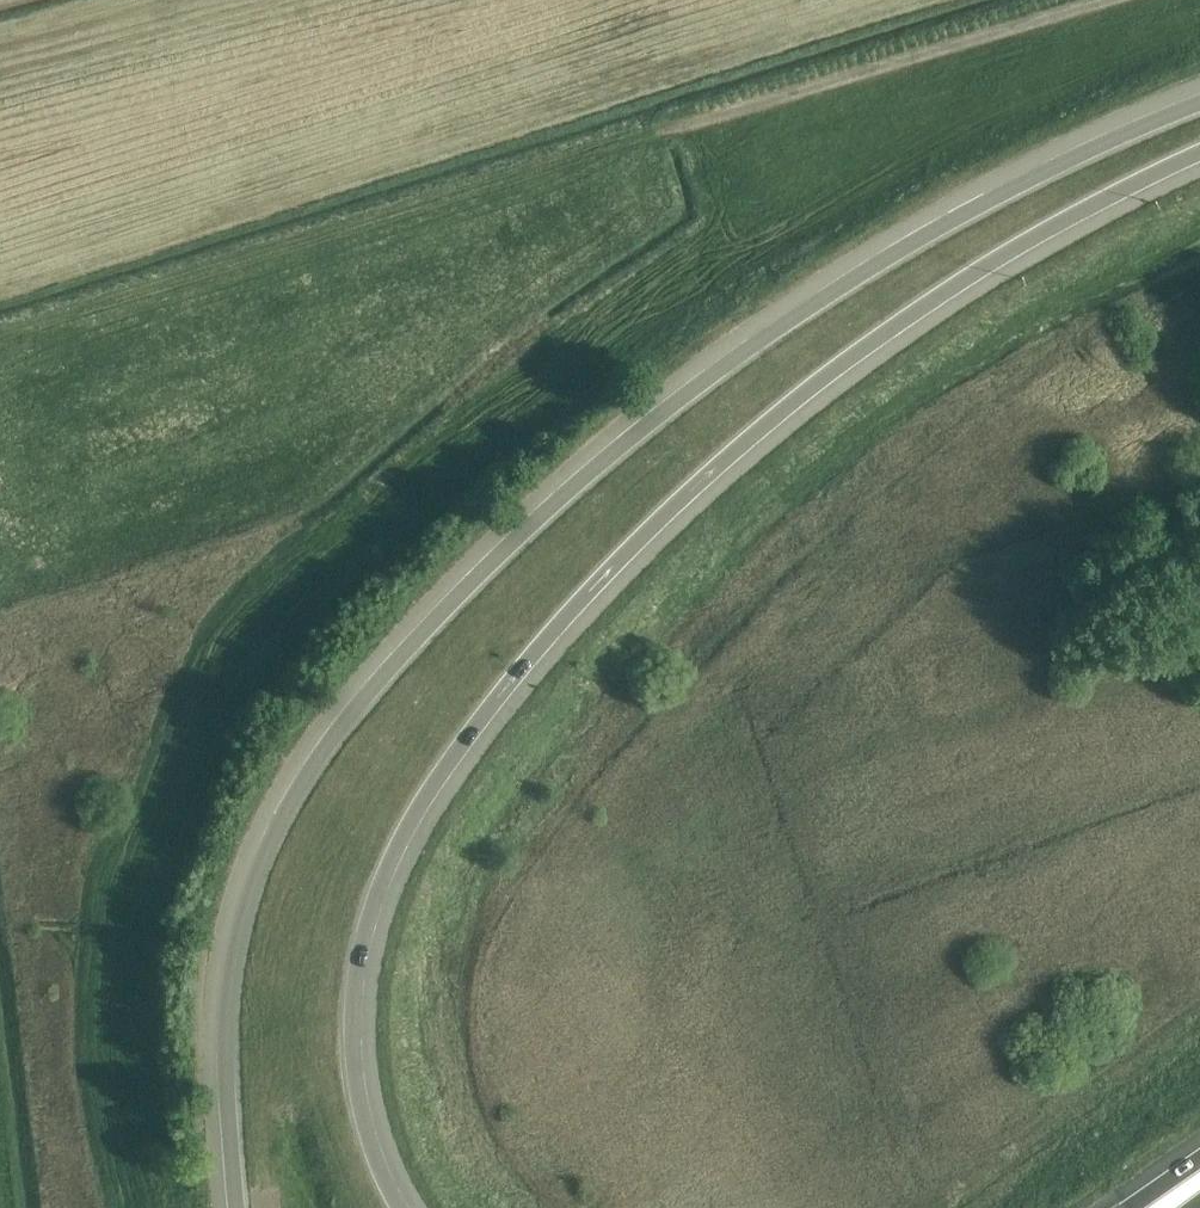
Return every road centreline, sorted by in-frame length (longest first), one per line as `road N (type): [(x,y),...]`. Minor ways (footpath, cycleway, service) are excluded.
road 1 (motorway): [(1199,106),(1112,141),(928,239),(753,350),(620,452),(337,717),(259,858),(237,930),(220,1034),(233,1207)]
road 2 (motorway): [(398,1207),(370,1152),(352,1007),(366,927),(399,845),(441,773),(571,614),(795,408),(1127,194),(1199,163)]

